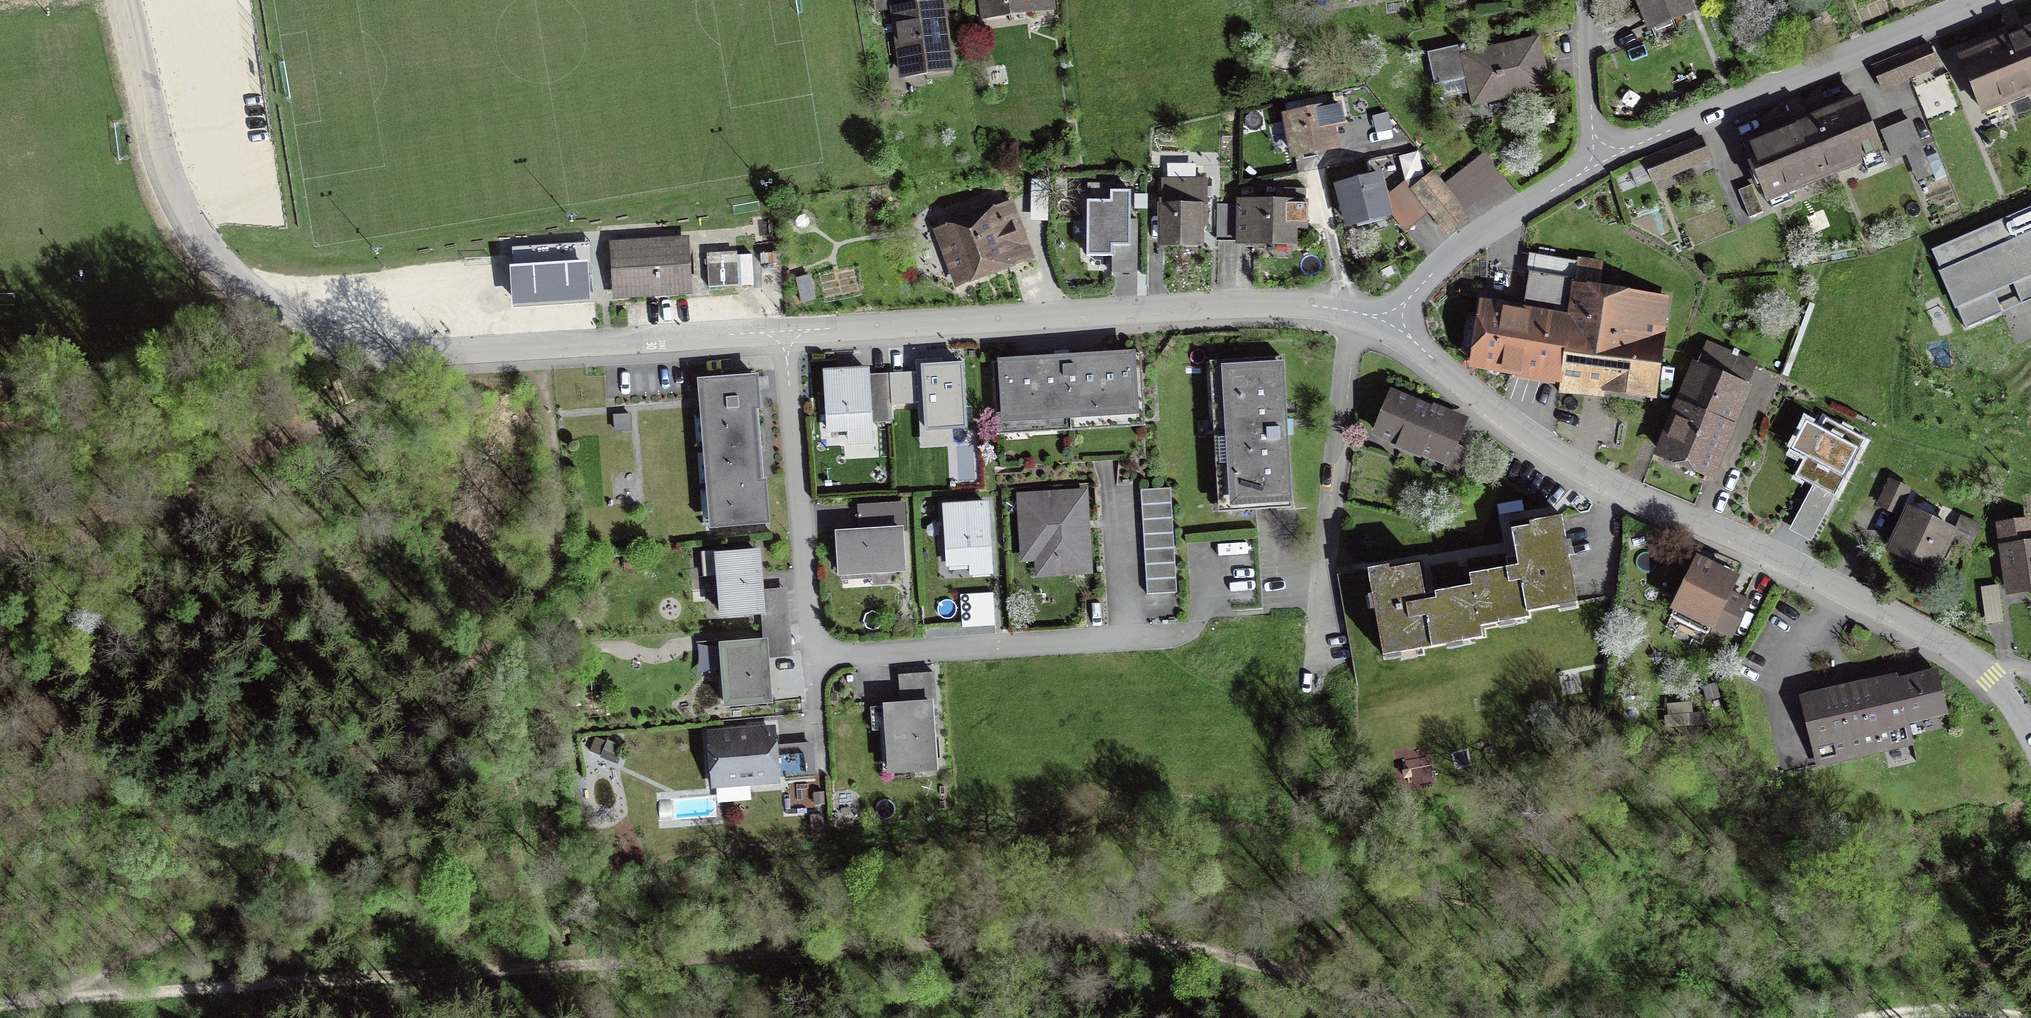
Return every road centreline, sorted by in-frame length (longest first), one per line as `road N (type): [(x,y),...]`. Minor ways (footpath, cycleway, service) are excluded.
road 1 (track): [(0,1004),(934,938),(1074,936),(1201,951),(1442,1017)]
road 2 (residential): [(784,330),(411,352),(312,329),(260,300),(196,227),(173,176),(131,0)]
road 3 (residential): [(2030,736),(1991,678),(1957,649),(1575,464),(1390,324)]
road 4 (residential): [(784,330),(812,622),(825,647),(851,654),(1177,635)]
road 5 (residential): [(1390,324),(1333,308),(1271,303),(784,330)]
road 6 (track): [(411,352),(403,379),(387,393),(164,506),(0,553)]
road 7 (residential): [(1997,0),(1595,163)]
road 8 (track): [(260,300),(206,340),(94,373),(0,385)]
road 9 (residential): [(1595,163),(1467,241),(1390,324)]
road 10 (residential): [(1595,163),(1583,0)]
road 11 (track): [(1885,1017),(2008,1017)]

